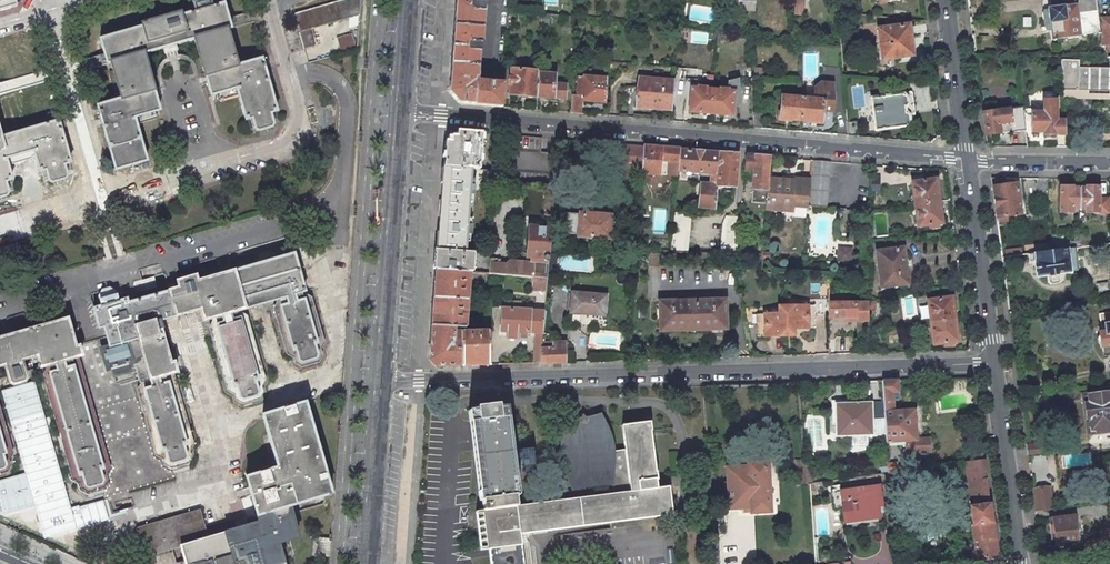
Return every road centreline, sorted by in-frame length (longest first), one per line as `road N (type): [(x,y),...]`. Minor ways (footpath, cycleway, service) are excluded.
road 1 (residential): [(382,380),(993,362)]
road 2 (residential): [(969,159),(402,111)]
road 3 (residential): [(382,380),(402,111)]
road 4 (residential): [(993,362),(969,159)]
road 5 (residential): [(1019,563),(993,362)]
road 6 (residential): [(370,563),(382,380)]
road 7 (residential): [(969,159),(946,0)]
road 8 (residential): [(969,159),(1109,161)]

